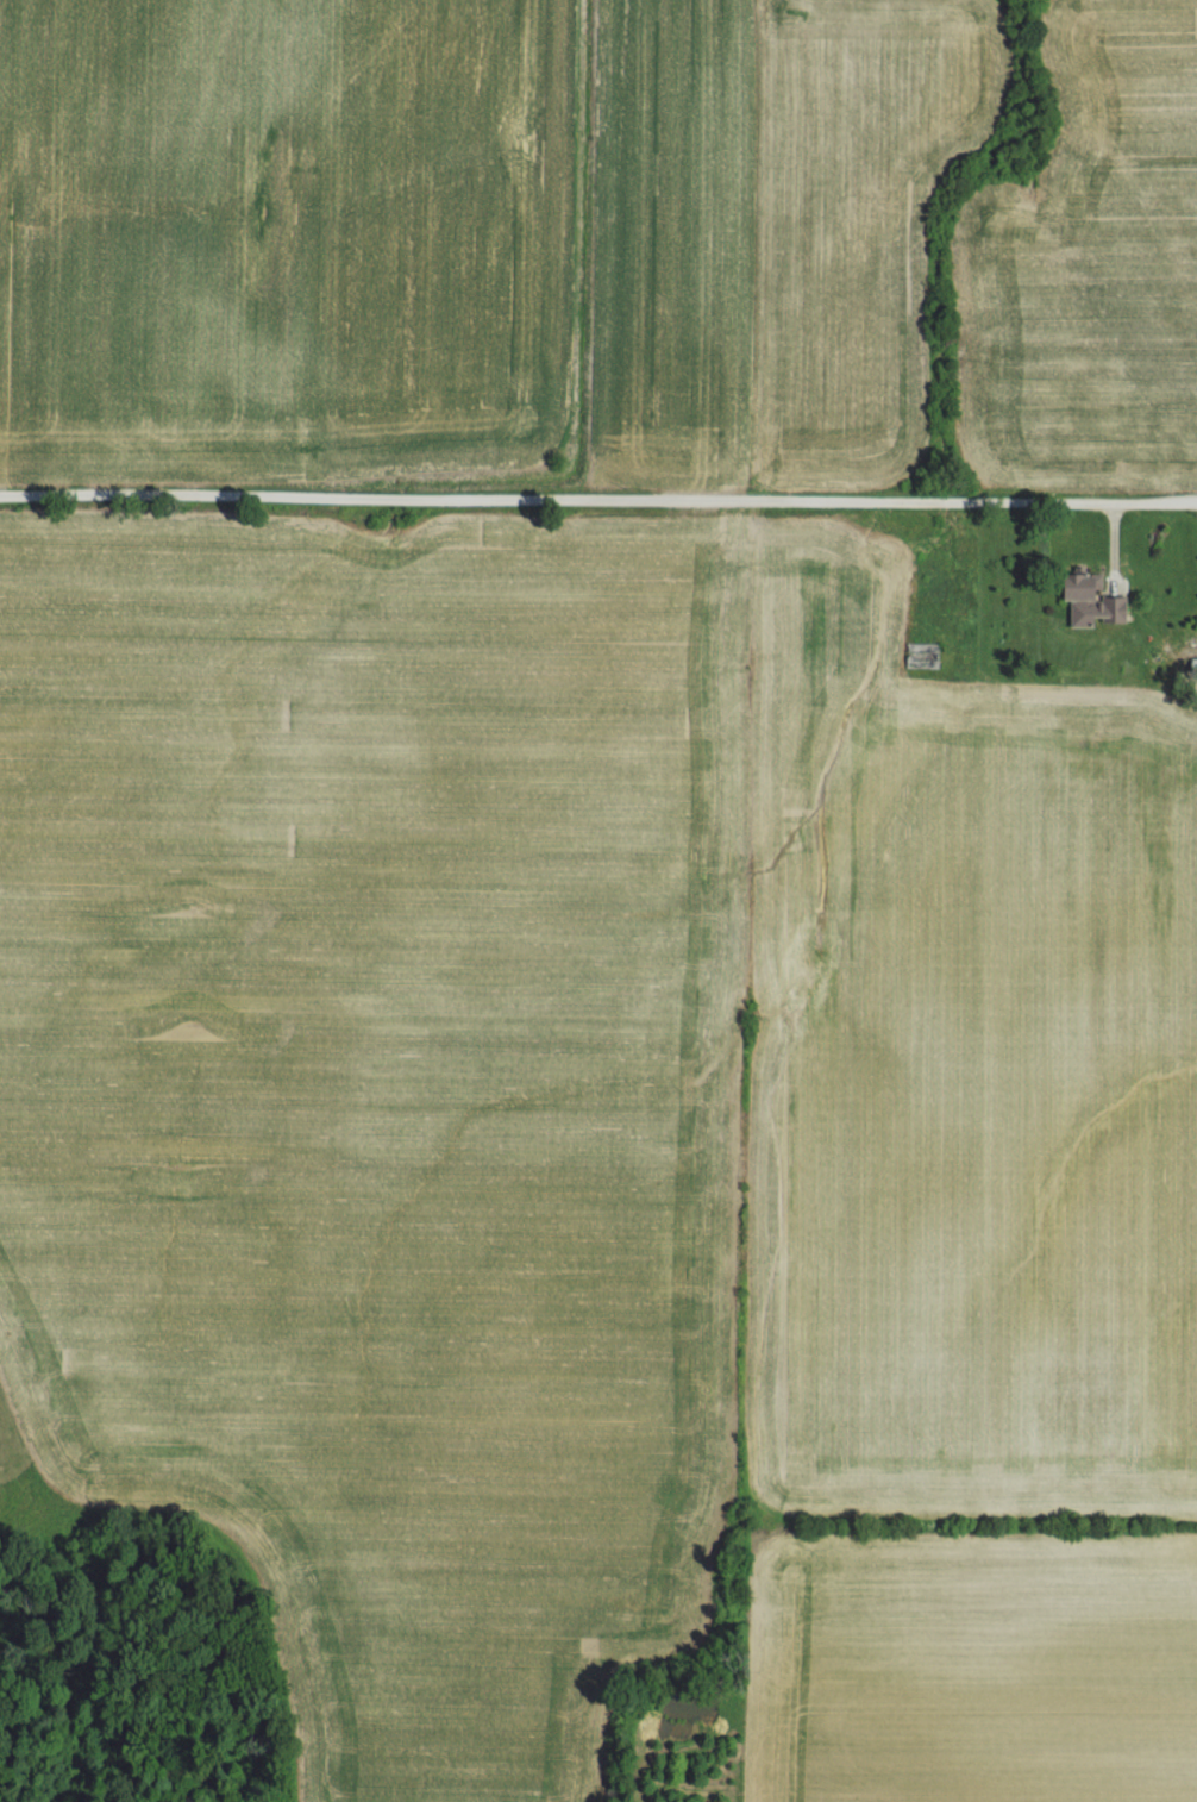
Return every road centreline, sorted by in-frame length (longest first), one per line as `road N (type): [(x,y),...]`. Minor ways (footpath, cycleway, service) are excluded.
road 1 (residential): [(0,496),(374,503),(1196,500)]

